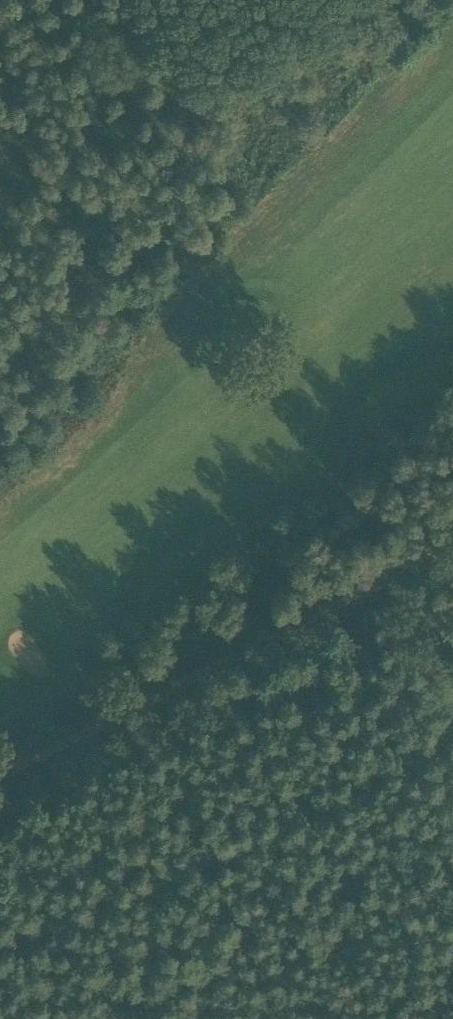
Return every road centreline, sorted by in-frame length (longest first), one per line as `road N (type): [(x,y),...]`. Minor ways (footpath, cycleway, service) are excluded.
road 1 (track): [(452,551),(0,781)]

